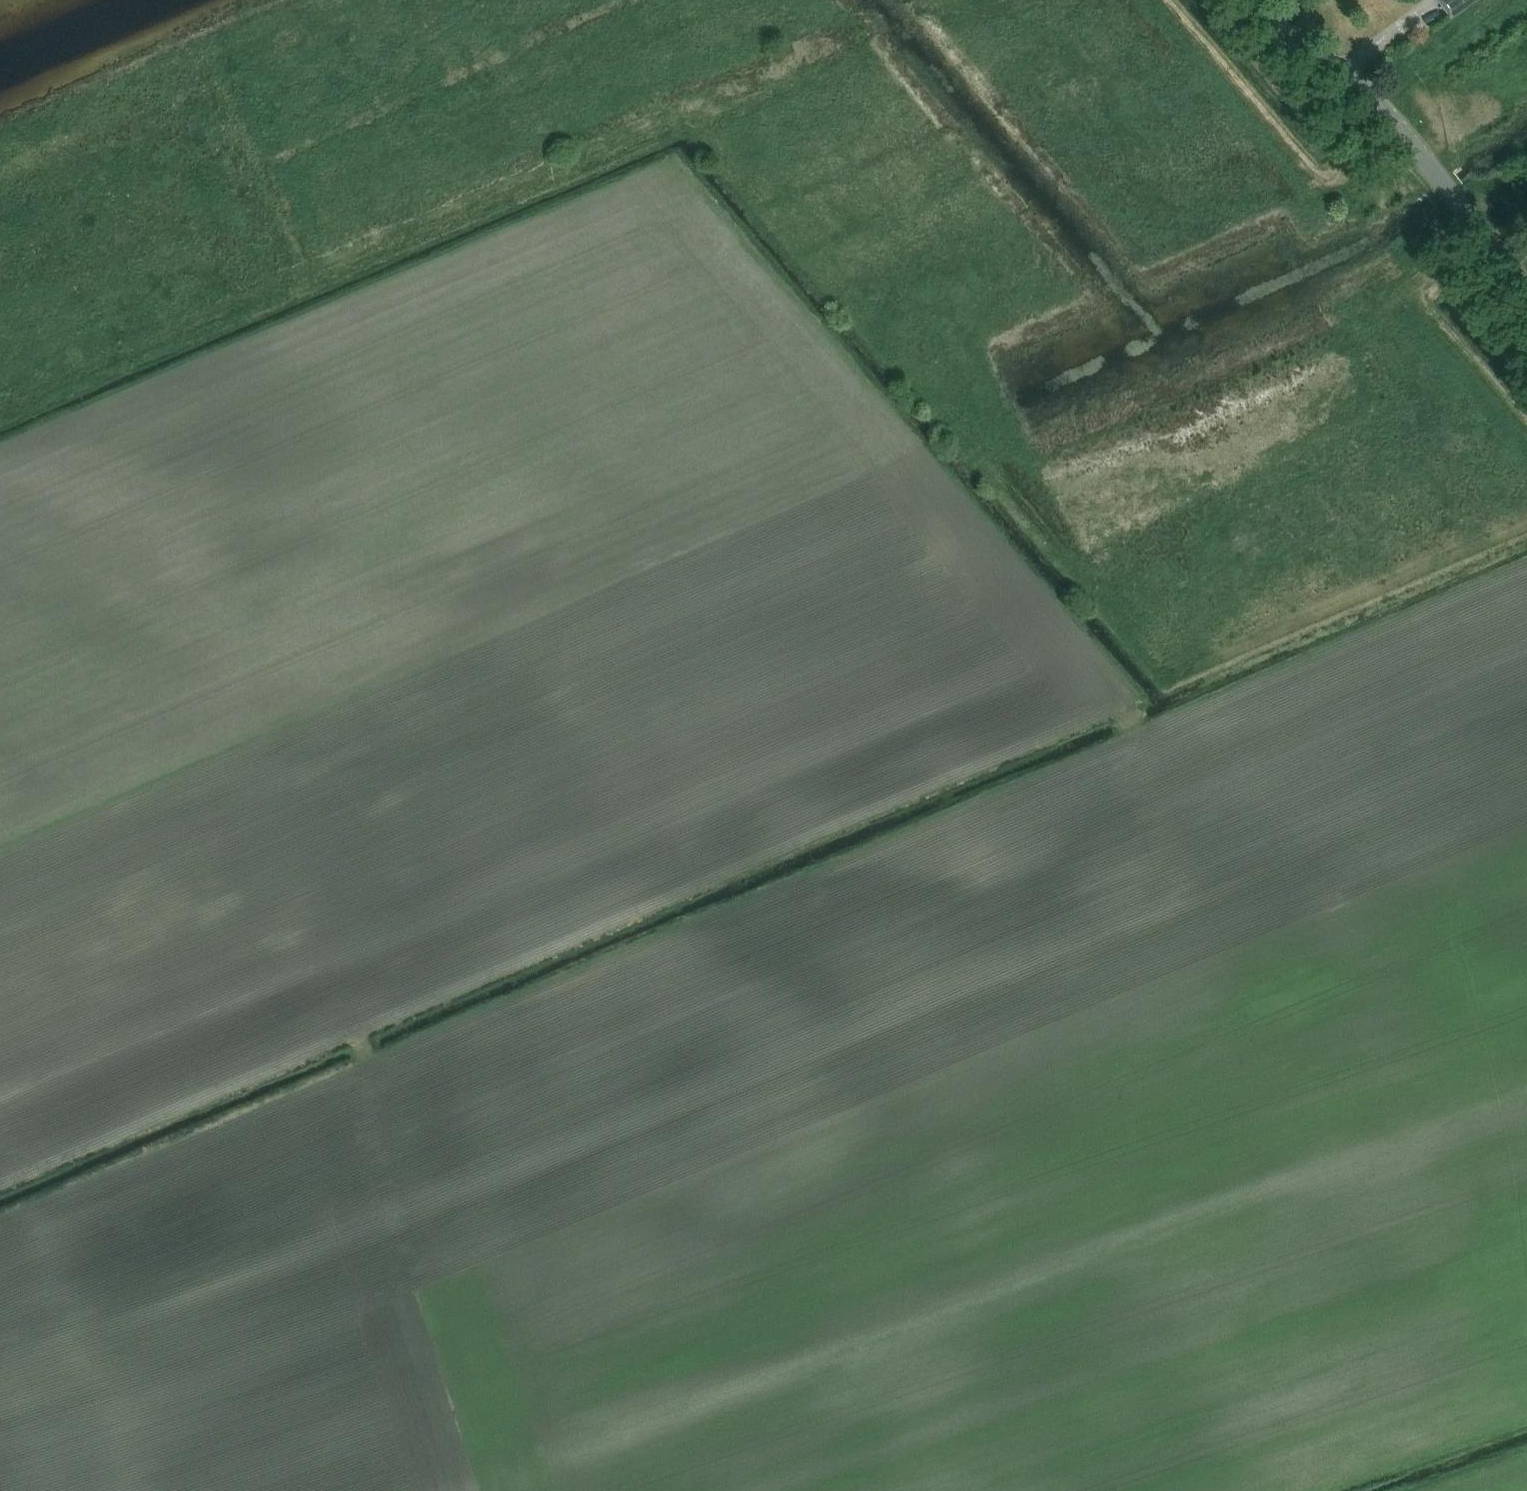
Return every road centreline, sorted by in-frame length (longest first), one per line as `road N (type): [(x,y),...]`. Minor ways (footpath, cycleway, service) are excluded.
road 1 (tertiary): [(1526,290),(1363,89),(1295,42),(1251,0)]

